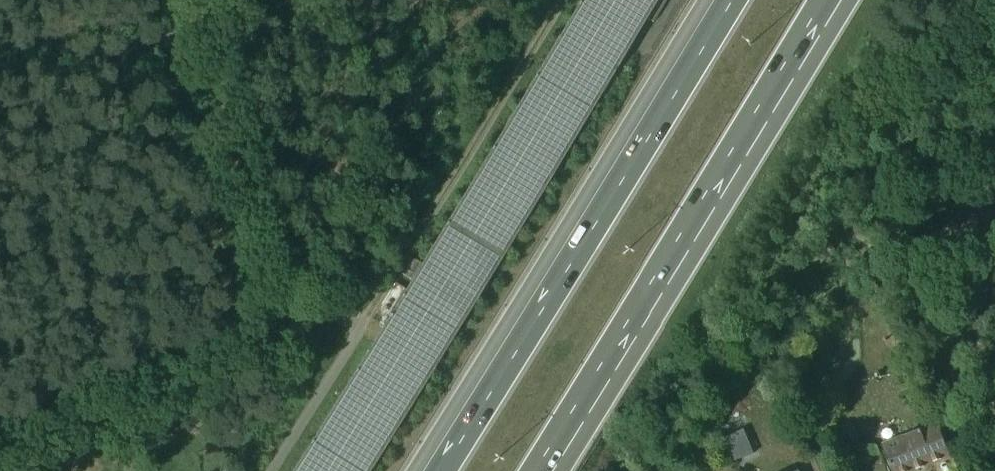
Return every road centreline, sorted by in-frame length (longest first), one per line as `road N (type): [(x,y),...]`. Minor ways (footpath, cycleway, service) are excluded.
road 1 (motorway): [(701,0),(415,470)]
road 2 (motorway): [(547,470),(827,0)]
road 3 (track): [(364,320),(563,0)]
road 4 (unclassified): [(274,470),(364,320)]

